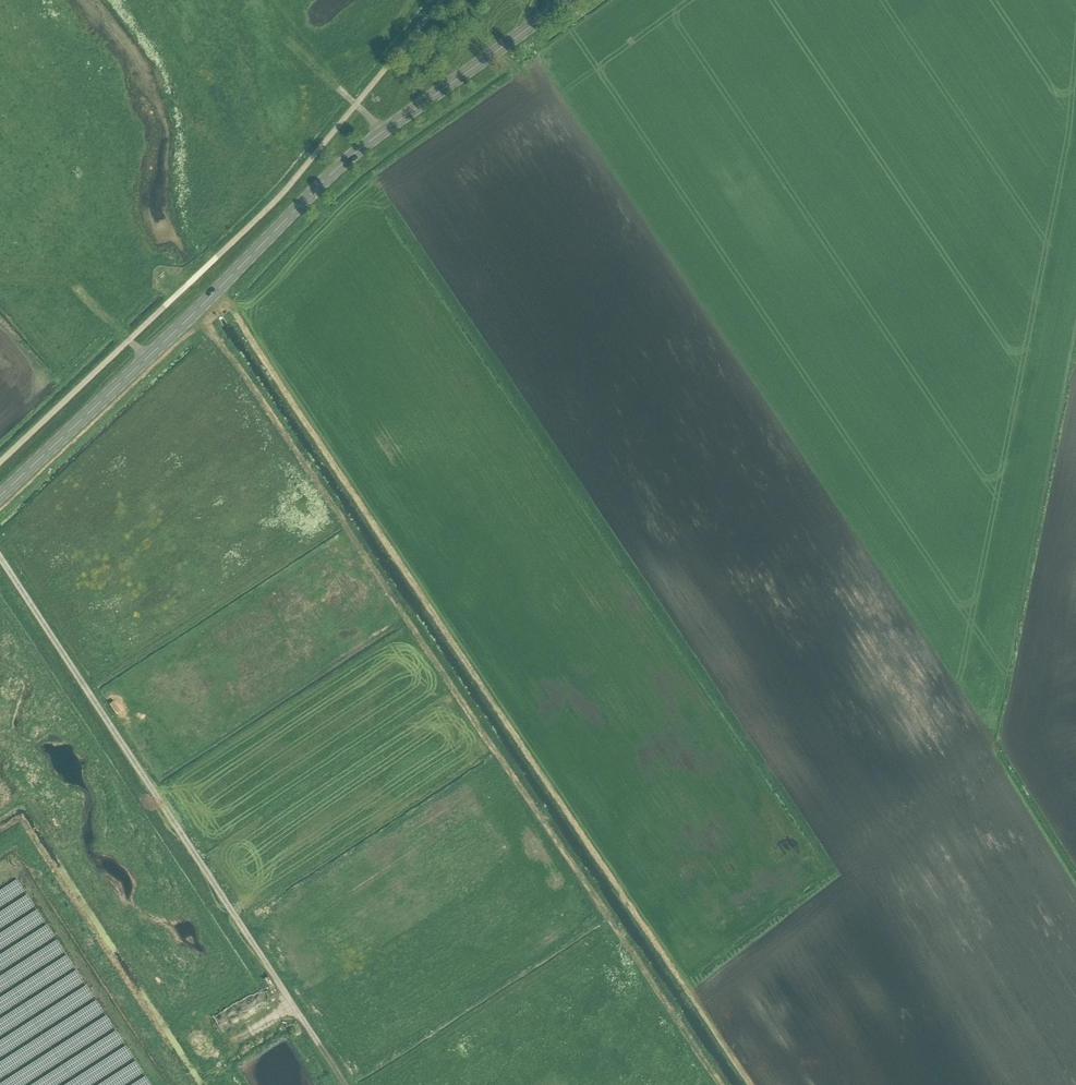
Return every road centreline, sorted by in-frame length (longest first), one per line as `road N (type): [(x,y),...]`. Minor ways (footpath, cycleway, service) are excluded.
road 1 (track): [(724,1084),(199,305)]
road 2 (tertiary): [(0,497),(351,156),(562,0)]
road 3 (track): [(199,244),(177,205),(175,129),(158,65),(103,0)]

